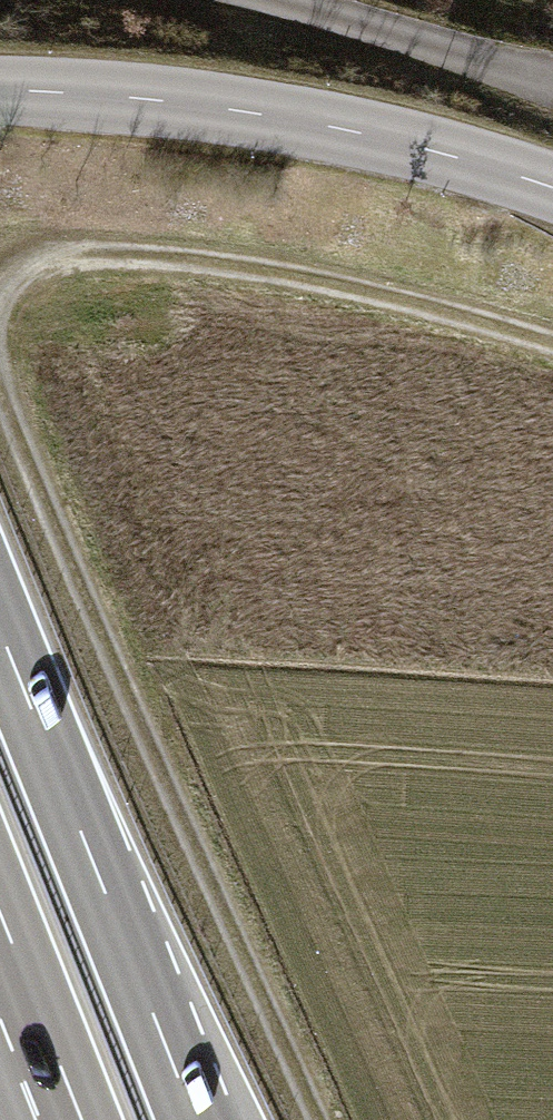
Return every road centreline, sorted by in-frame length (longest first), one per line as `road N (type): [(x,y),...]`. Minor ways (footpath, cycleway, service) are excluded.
road 1 (track): [(0,385),(317,1119)]
road 2 (track): [(552,343),(415,302),(138,252),(37,265),(0,303)]
road 3 (tertiary): [(0,90),(246,112),(441,153),(552,188)]
road 4 (trunk): [(194,1119),(0,631)]
road 5 (track): [(552,83),(280,0)]
road 6 (trunk): [(0,914),(82,1119)]

